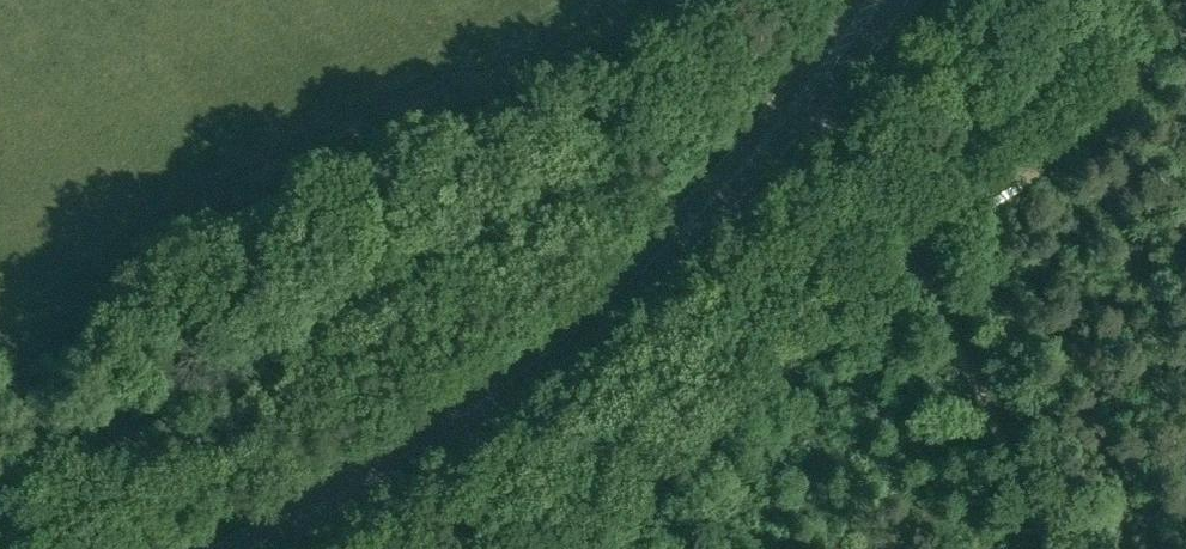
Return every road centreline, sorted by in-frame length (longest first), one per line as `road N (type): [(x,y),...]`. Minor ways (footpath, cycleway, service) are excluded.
road 1 (secondary): [(874,0),(806,104),(676,249),(401,462),(250,548)]
road 2 (track): [(484,548),(820,268)]
road 3 (track): [(884,215),(990,445),(1050,548)]

